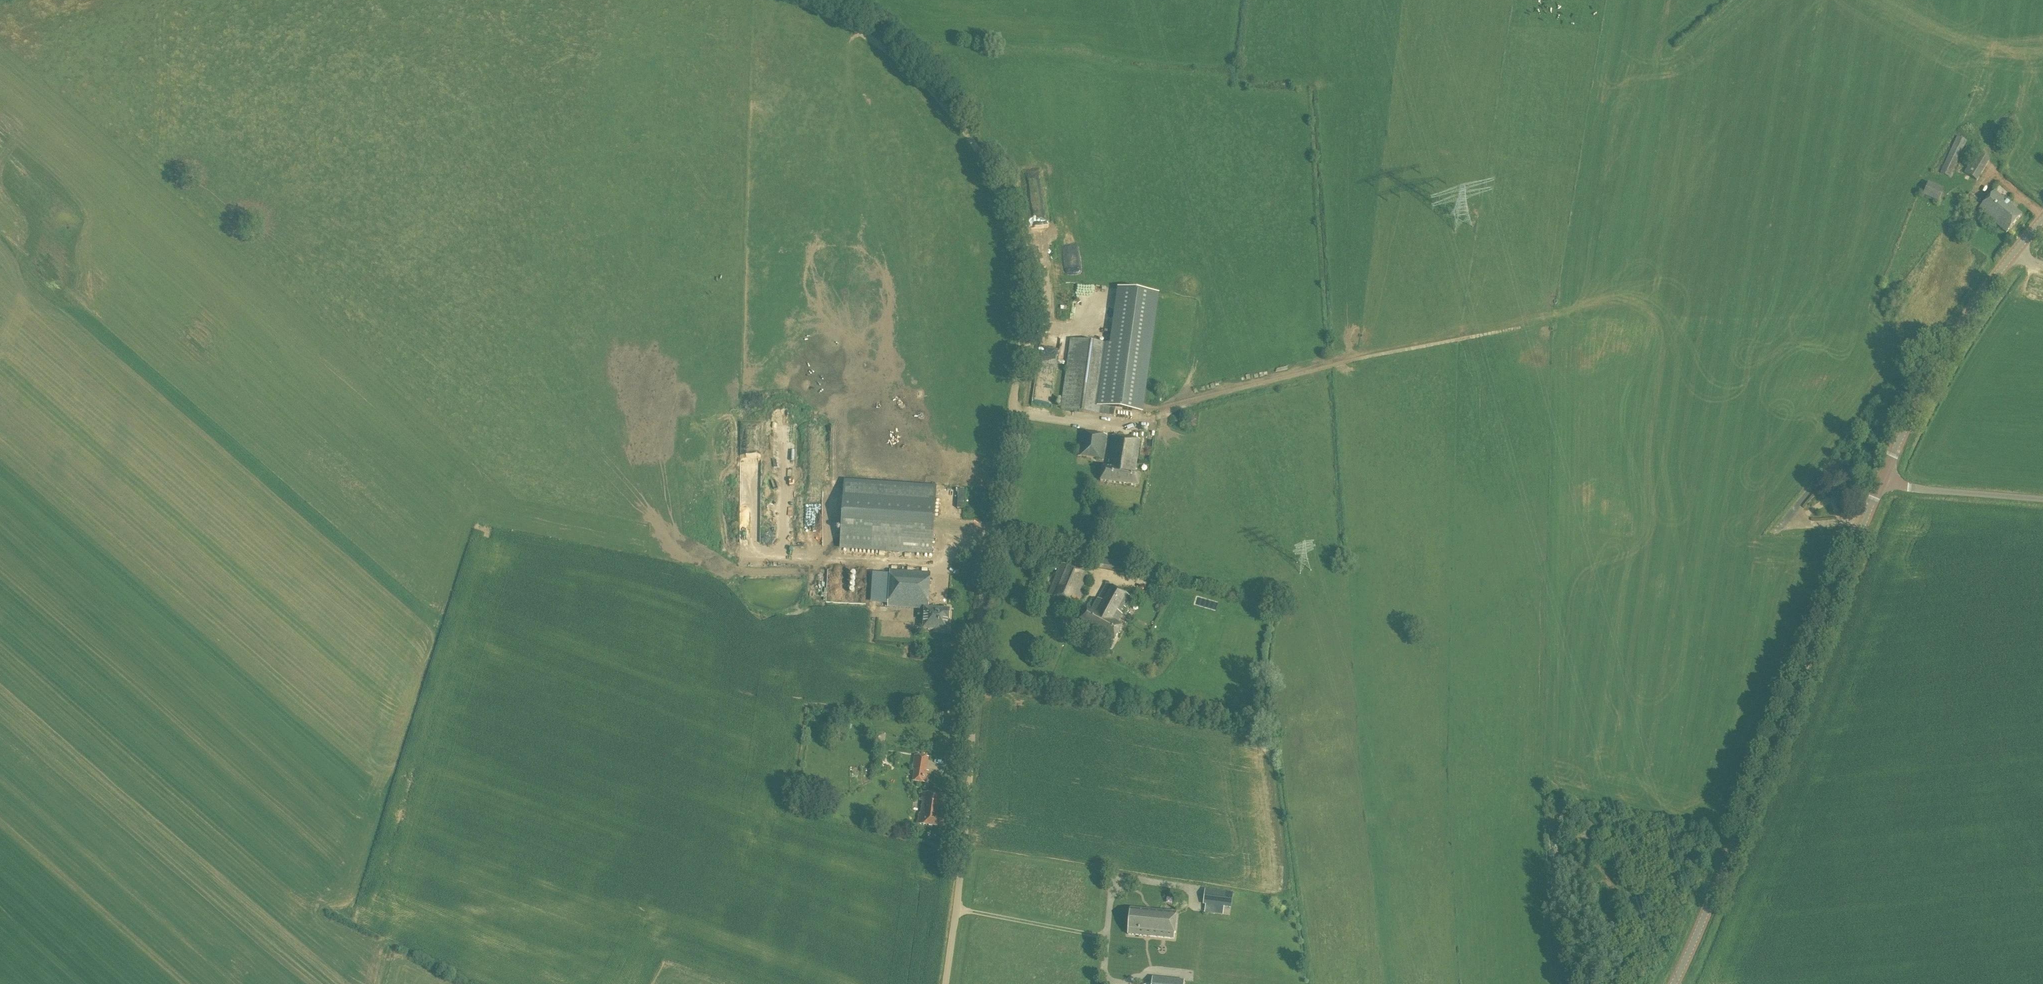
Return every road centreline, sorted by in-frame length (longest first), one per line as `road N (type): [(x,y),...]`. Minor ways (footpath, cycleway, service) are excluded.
road 1 (unclassified): [(948,983),(990,559),(1020,378),(1021,274),(976,141),(949,103),(894,53),(796,0)]
road 2 (tertiary): [(1672,983),(1882,480)]
road 3 (tertiary): [(1882,480),(1989,285),(2042,222)]
road 4 (unclassified): [(2042,500),(1882,480)]

